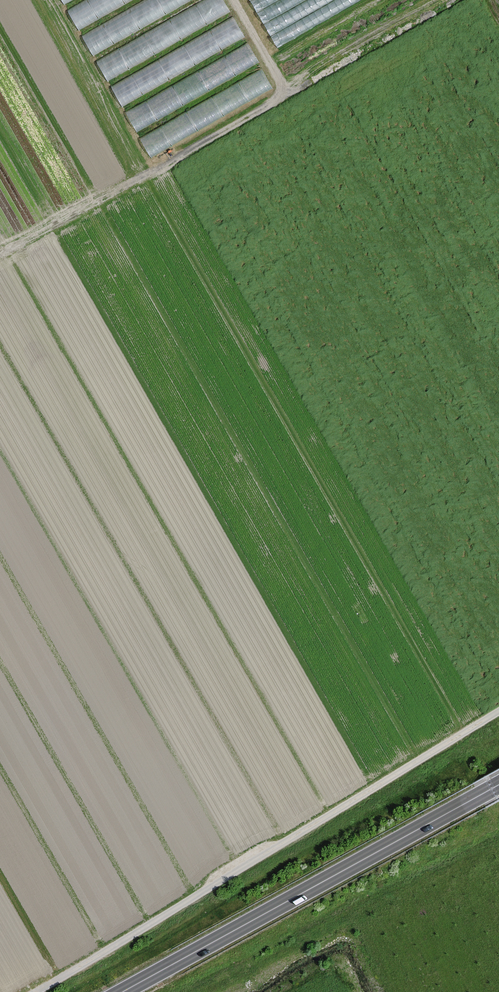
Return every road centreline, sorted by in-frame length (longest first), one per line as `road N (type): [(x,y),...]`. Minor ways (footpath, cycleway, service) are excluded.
road 1 (track): [(498,712),(36,991)]
road 2 (secondary): [(123,991),(498,785)]

